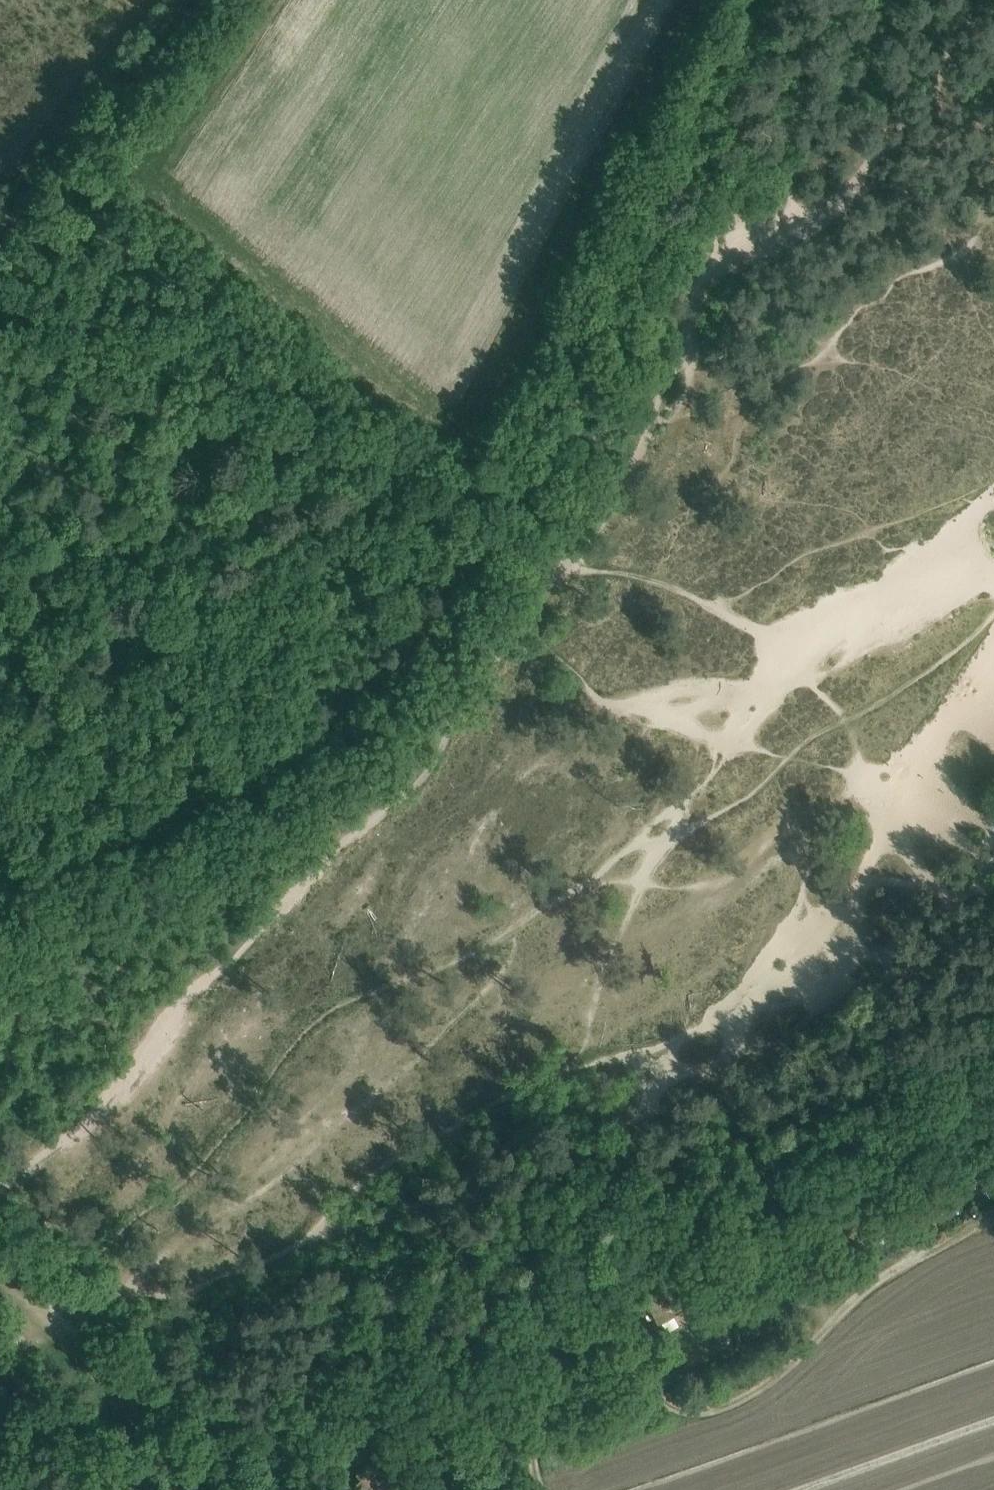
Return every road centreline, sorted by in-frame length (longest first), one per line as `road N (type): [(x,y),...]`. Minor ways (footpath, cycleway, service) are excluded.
road 1 (track): [(540,1489),(529,1461),(531,1435),(605,1369),(631,1363),(662,1400),(705,1411),(780,1373),(856,1296),(934,1235)]
road 2 (track): [(0,256),(203,0)]
road 3 (track): [(171,1489),(0,1280)]

